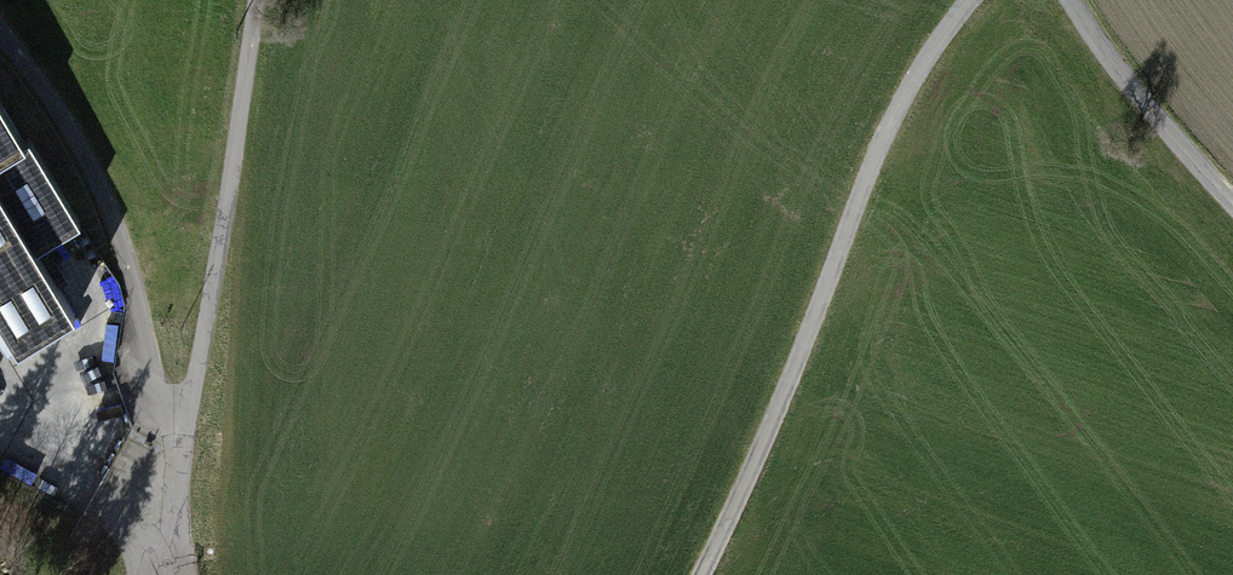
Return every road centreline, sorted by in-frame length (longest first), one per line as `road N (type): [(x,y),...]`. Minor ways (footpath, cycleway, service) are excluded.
road 1 (track): [(0,34),(49,91),(91,169),(131,273),(152,392),(190,414),(251,0)]
road 2 (track): [(971,0),(893,118),(741,493),(700,574)]
road 3 (track): [(1232,202),(1111,58),(1074,0)]
road 4 (residential): [(153,574),(172,524),(190,414)]

